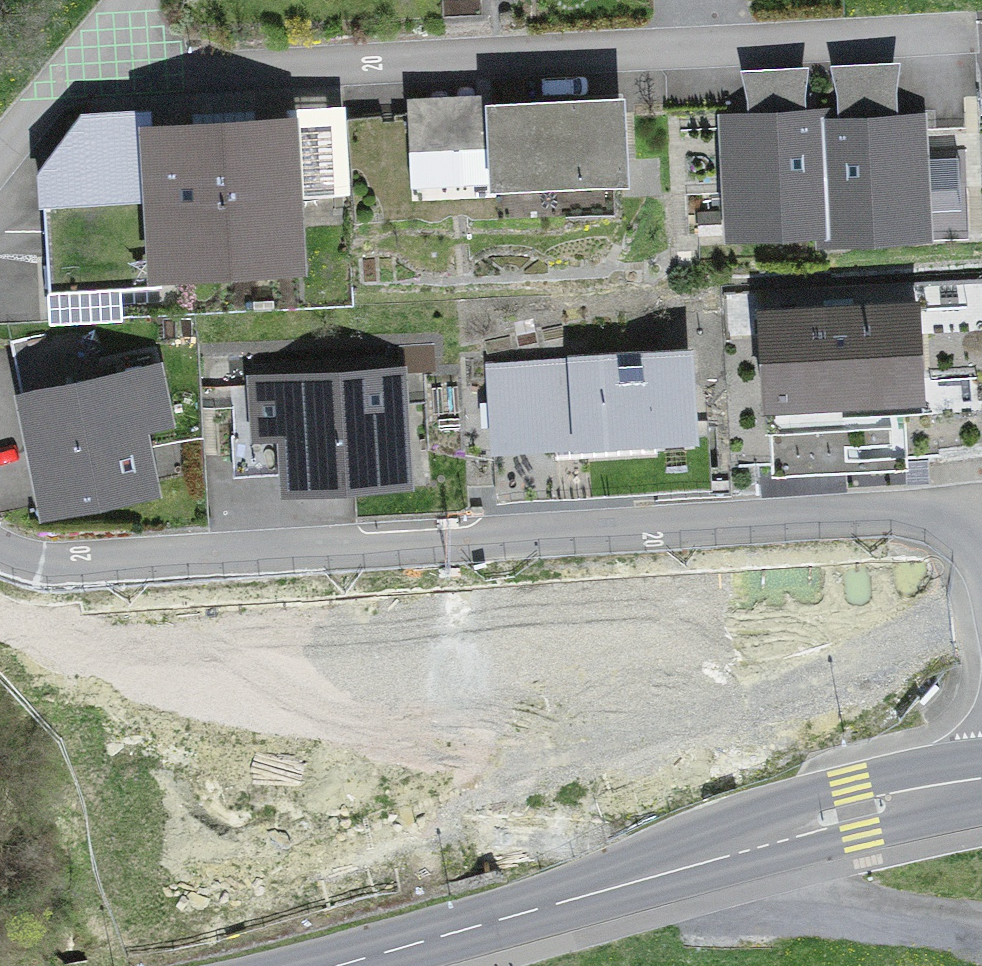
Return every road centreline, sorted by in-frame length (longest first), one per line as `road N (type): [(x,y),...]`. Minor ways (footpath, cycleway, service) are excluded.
road 1 (residential): [(0,571),(941,512),(981,552)]
road 2 (residential): [(950,29),(73,73)]
road 3 (secondary): [(336,965),(850,824),(981,800)]

